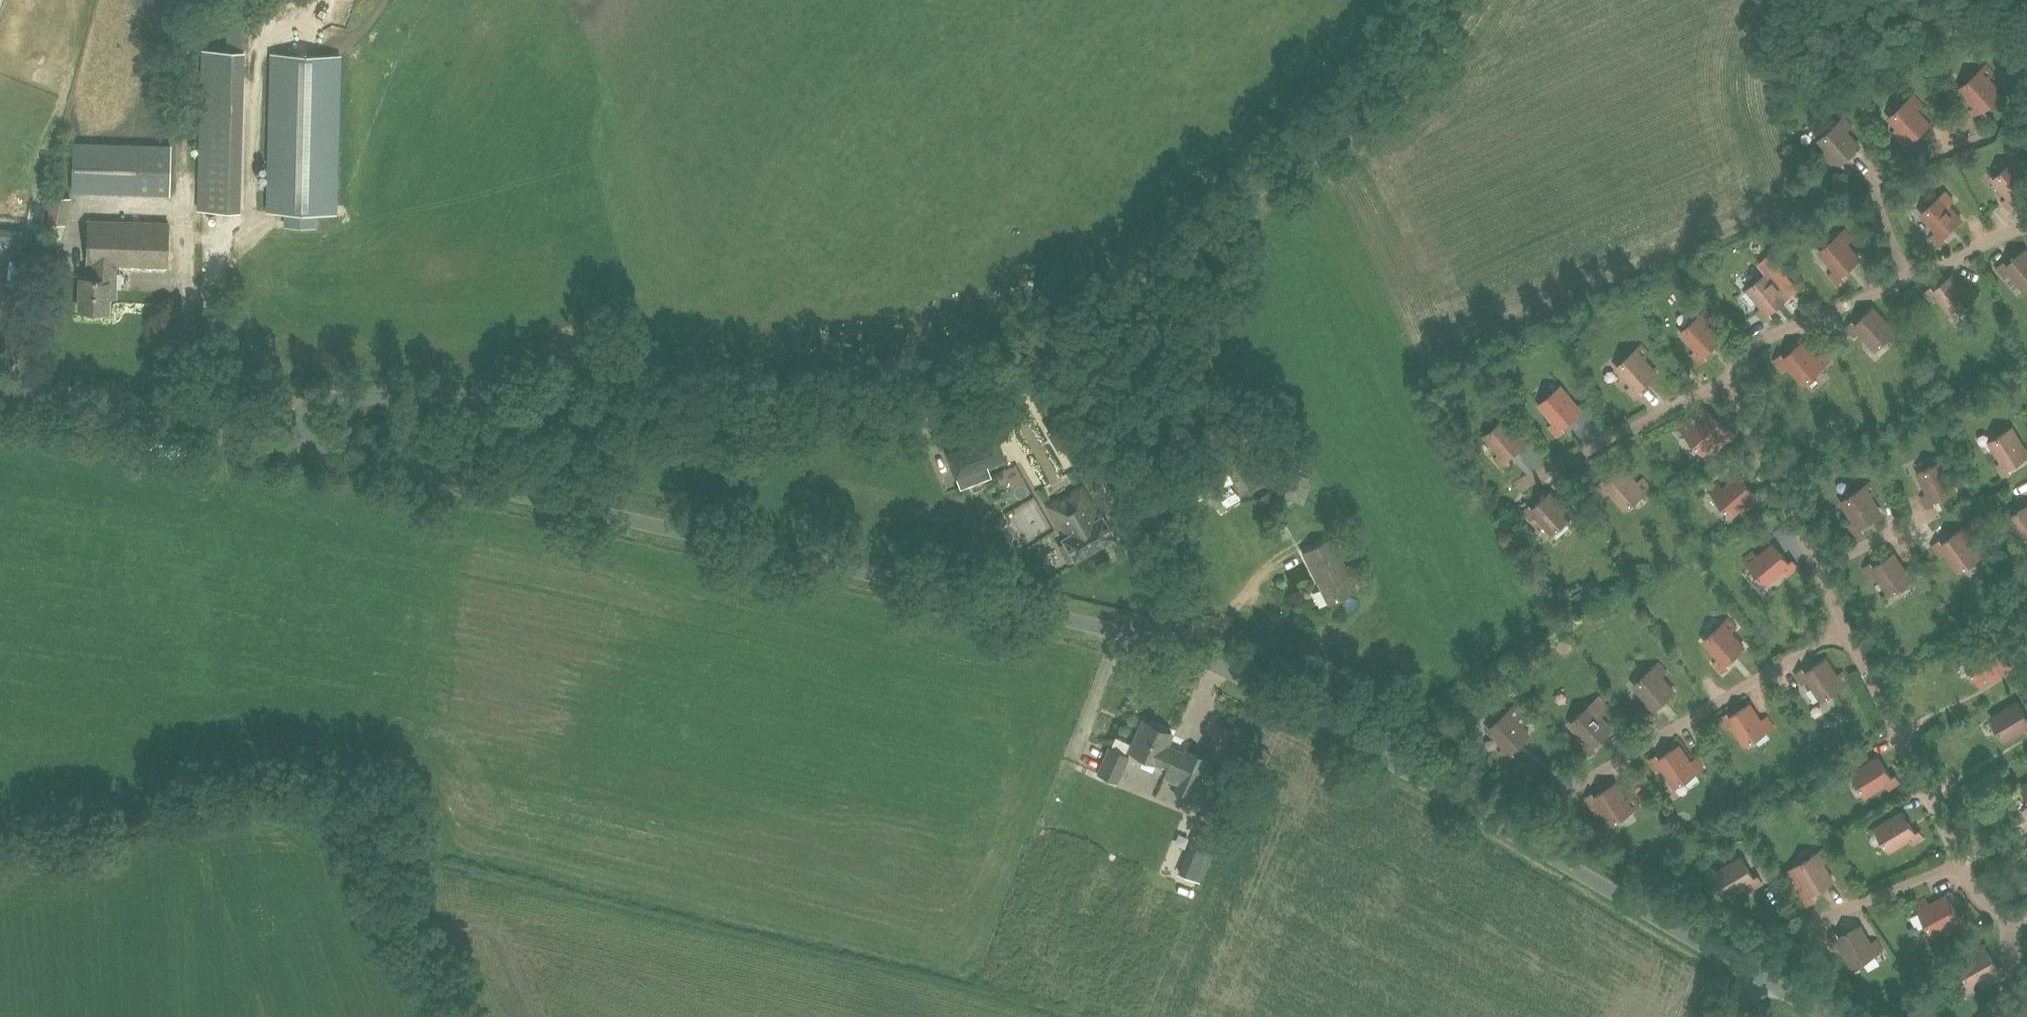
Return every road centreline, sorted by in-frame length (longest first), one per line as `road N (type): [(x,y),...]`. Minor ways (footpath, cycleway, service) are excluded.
road 1 (unclassified): [(1828,1016),(1240,677),(1179,651),(289,441)]
road 2 (unclassified): [(289,441),(307,404),(322,398),(818,408),(947,391),(1062,338),(1170,265),(1351,101),(1440,0)]
road 3 (track): [(1062,338),(1209,589),(1219,630),(1213,664)]
road 4 (unclassified): [(289,441),(0,390)]

